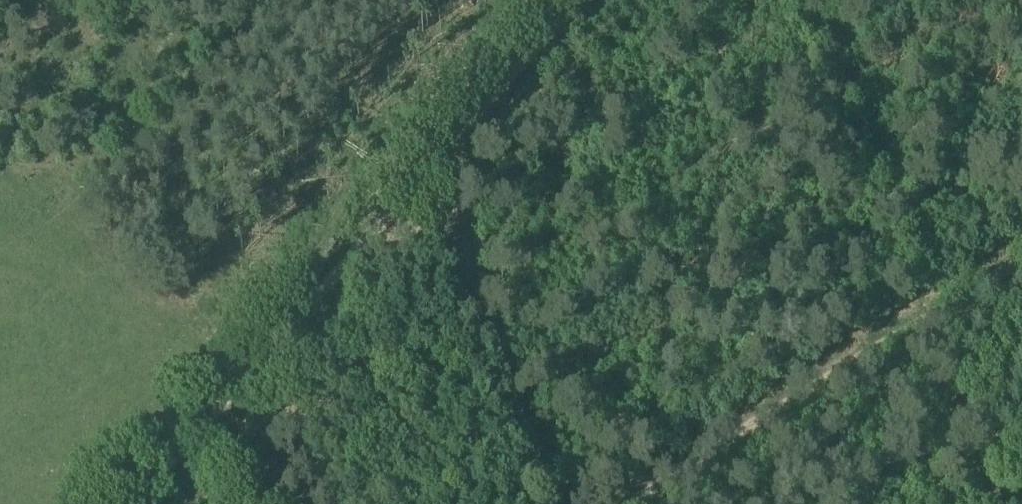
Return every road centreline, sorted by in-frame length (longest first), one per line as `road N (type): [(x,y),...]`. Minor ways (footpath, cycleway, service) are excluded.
road 1 (track): [(584,0),(137,503)]
road 2 (track): [(1021,250),(619,503)]

